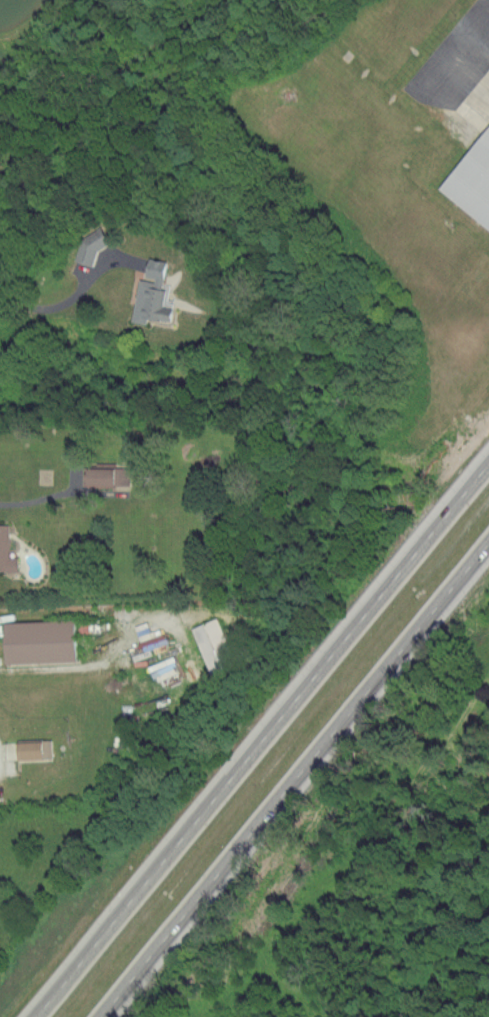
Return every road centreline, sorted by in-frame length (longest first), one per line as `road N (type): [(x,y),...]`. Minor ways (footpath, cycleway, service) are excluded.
road 1 (motorway): [(488,463),(34,1016)]
road 2 (motorway): [(99,1016),(488,542)]

